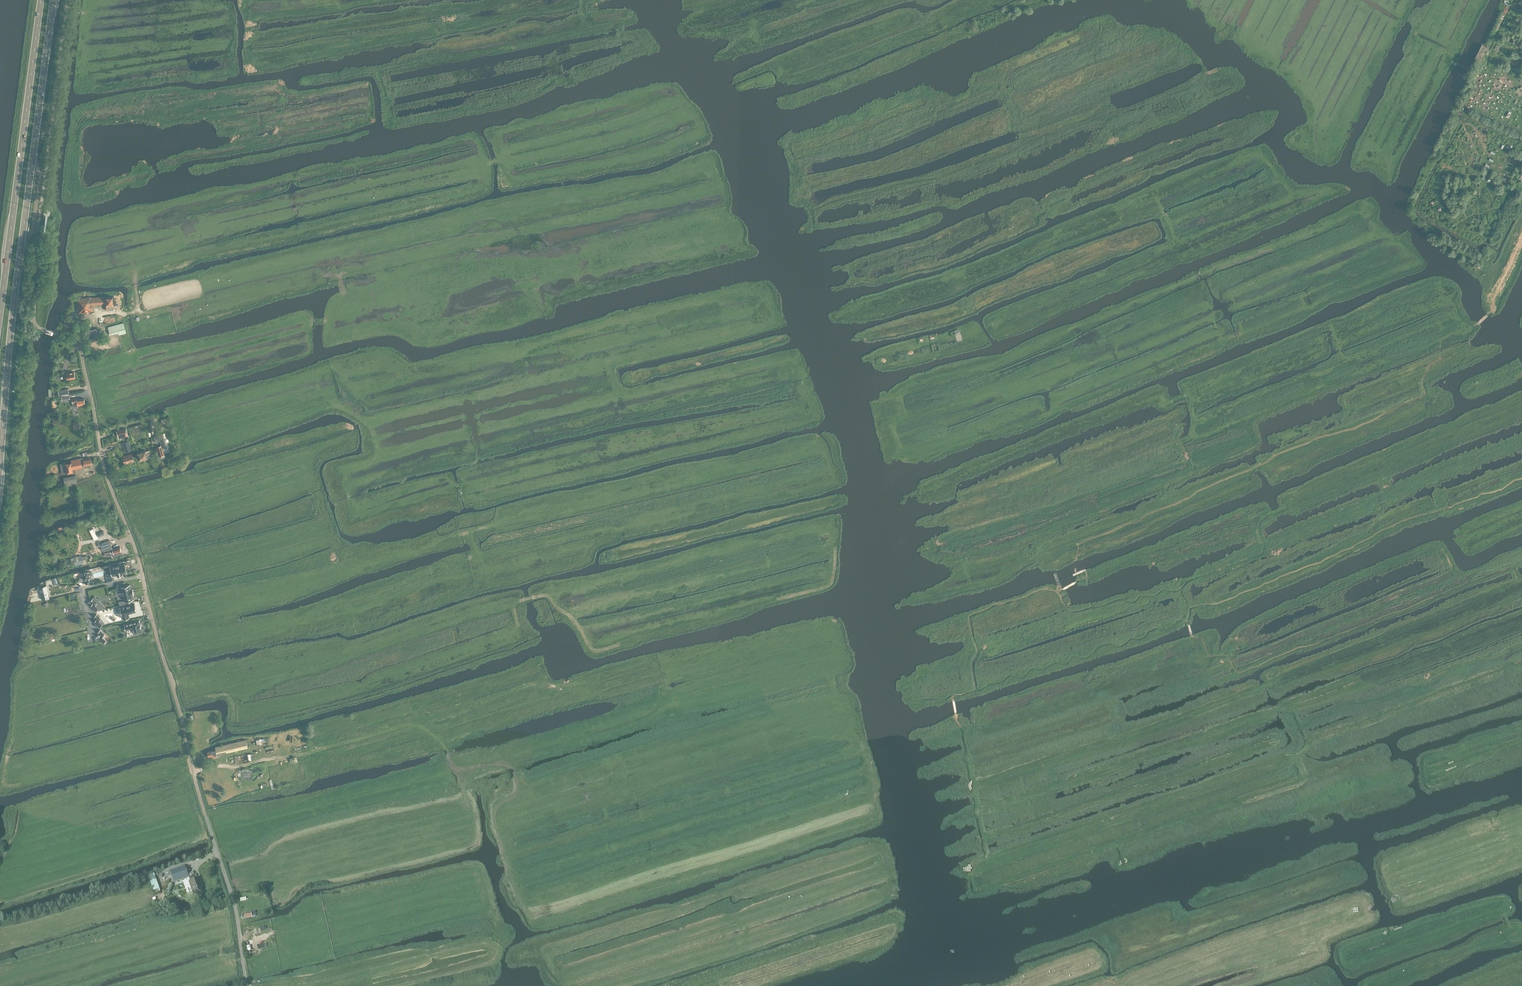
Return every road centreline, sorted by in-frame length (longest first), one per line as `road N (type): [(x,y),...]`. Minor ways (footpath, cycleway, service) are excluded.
road 1 (track): [(329,321),(346,325),(384,310),(427,316),(497,279),(563,295),(719,259),(738,237),(722,192)]
road 2 (trunk): [(0,462),(53,0)]
road 3 (unclassified): [(248,985),(232,897),(140,576)]
road 4 (trunk): [(41,0),(0,313)]
road 5 (unclassified): [(140,576),(106,472),(81,344),(59,335)]

